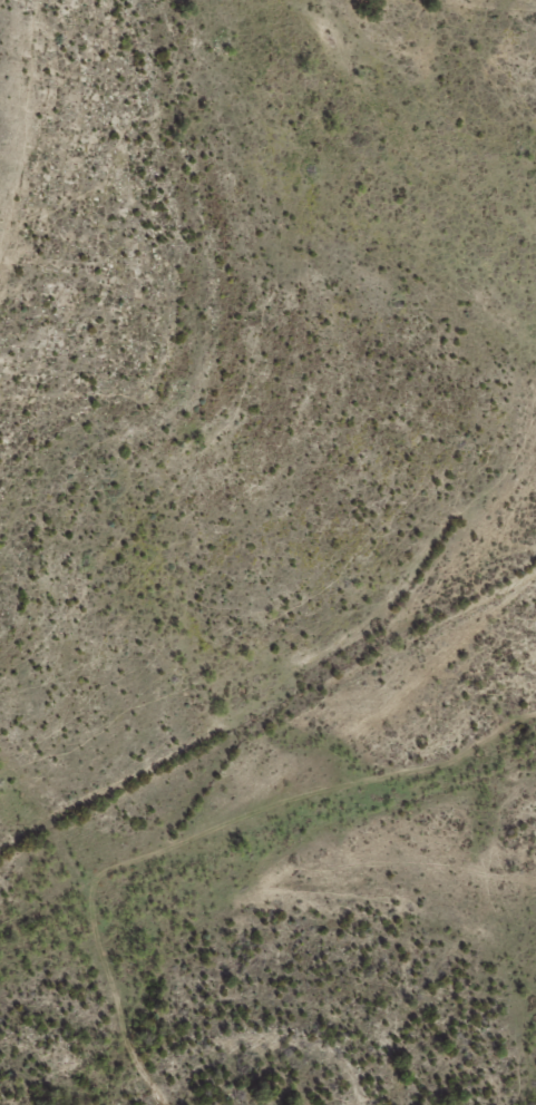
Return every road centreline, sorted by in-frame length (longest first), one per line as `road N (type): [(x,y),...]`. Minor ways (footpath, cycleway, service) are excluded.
road 1 (residential): [(60,0),(56,239),(36,374),(0,411)]
road 2 (residential): [(0,724),(56,751),(85,808),(96,869),(0,930)]

